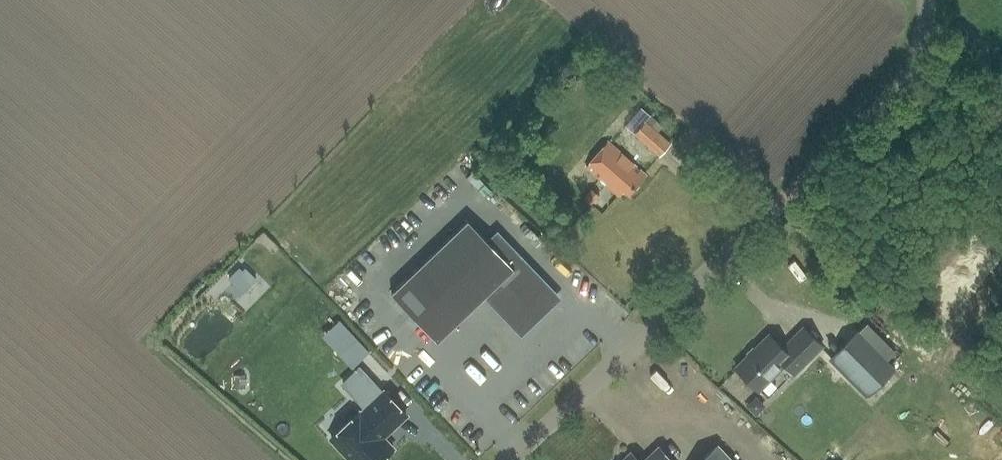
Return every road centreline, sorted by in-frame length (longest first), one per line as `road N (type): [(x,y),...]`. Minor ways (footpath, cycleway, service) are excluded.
road 1 (unclassified): [(514,459),(882,109),(918,52),(925,0)]

